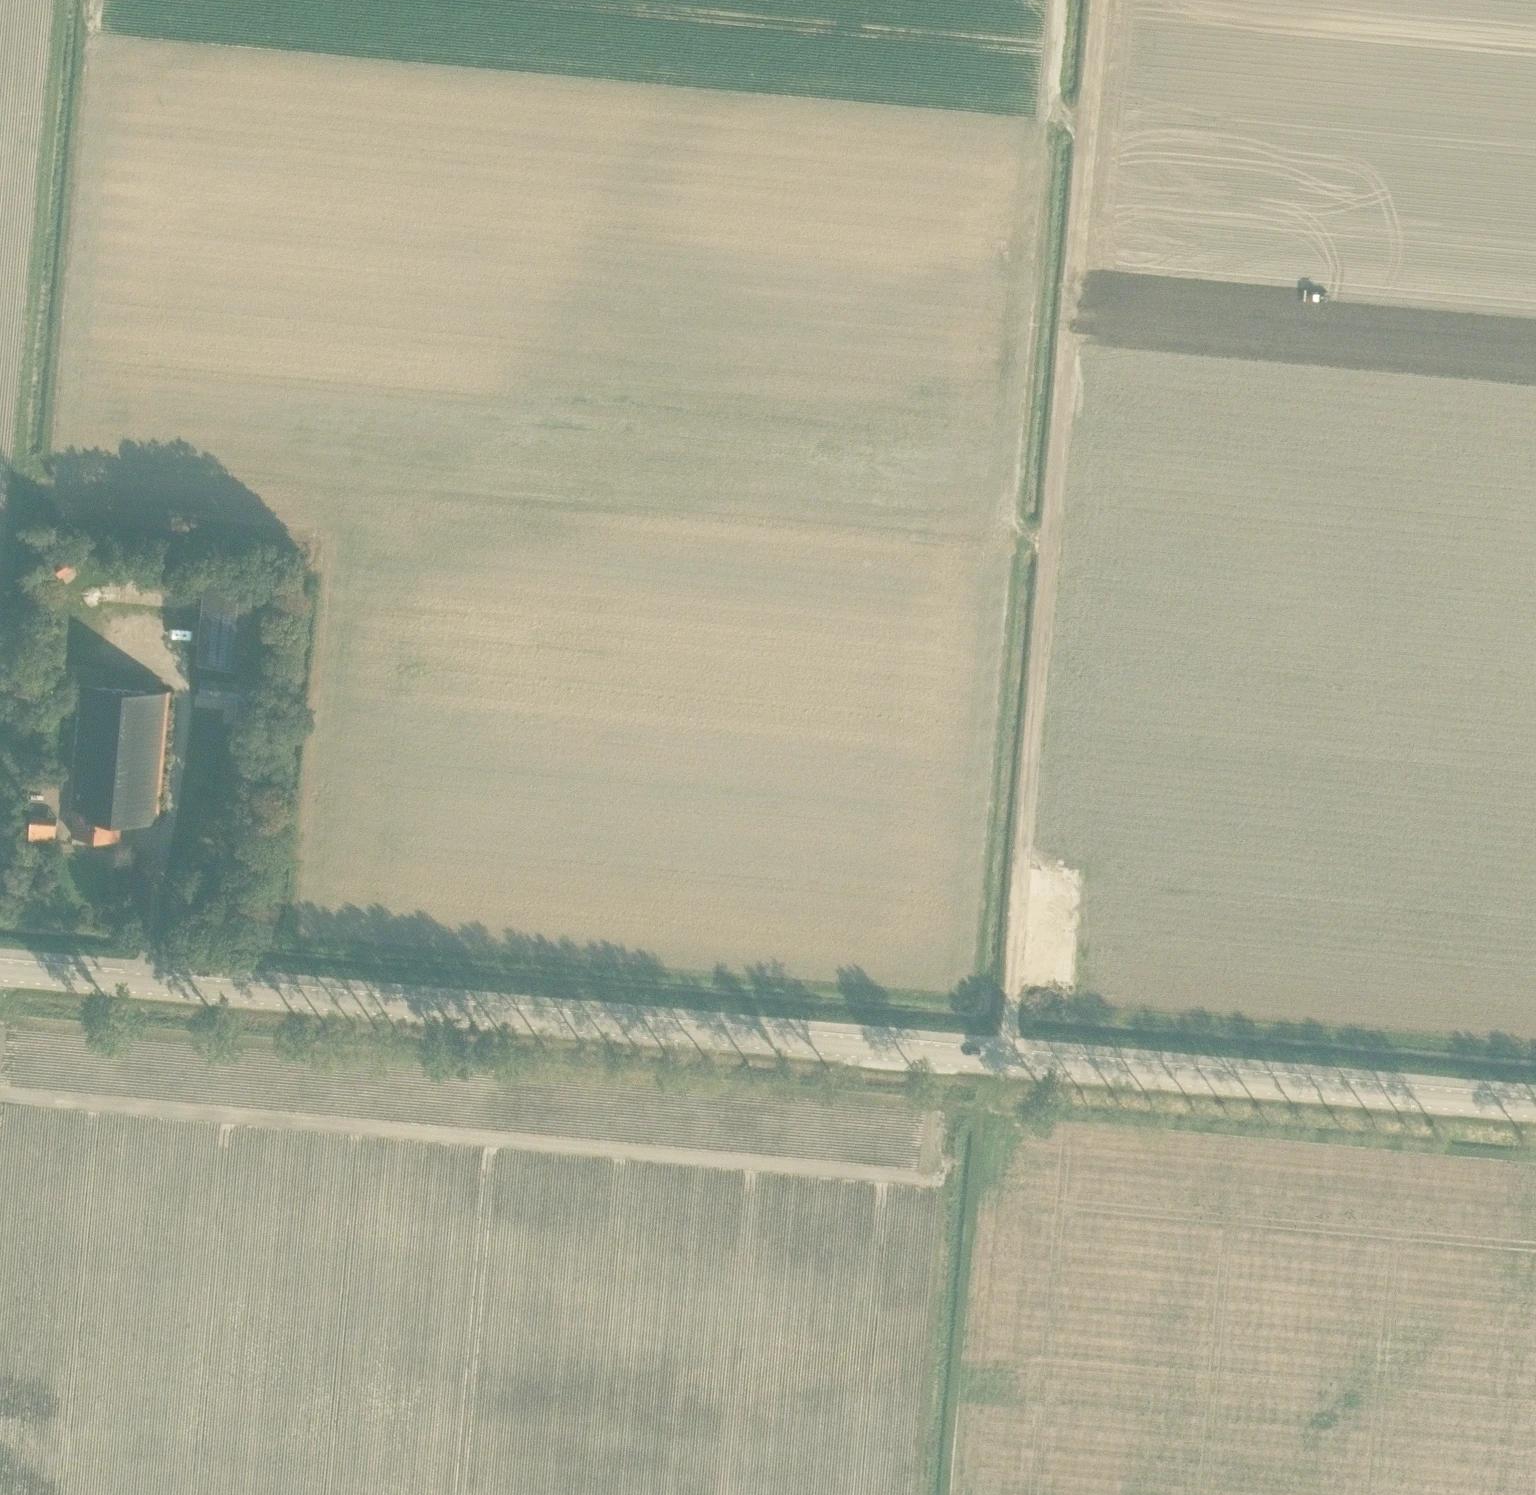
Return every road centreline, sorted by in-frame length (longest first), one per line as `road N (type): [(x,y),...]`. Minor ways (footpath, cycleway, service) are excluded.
road 1 (tertiary): [(1535,1104),(0,969)]

